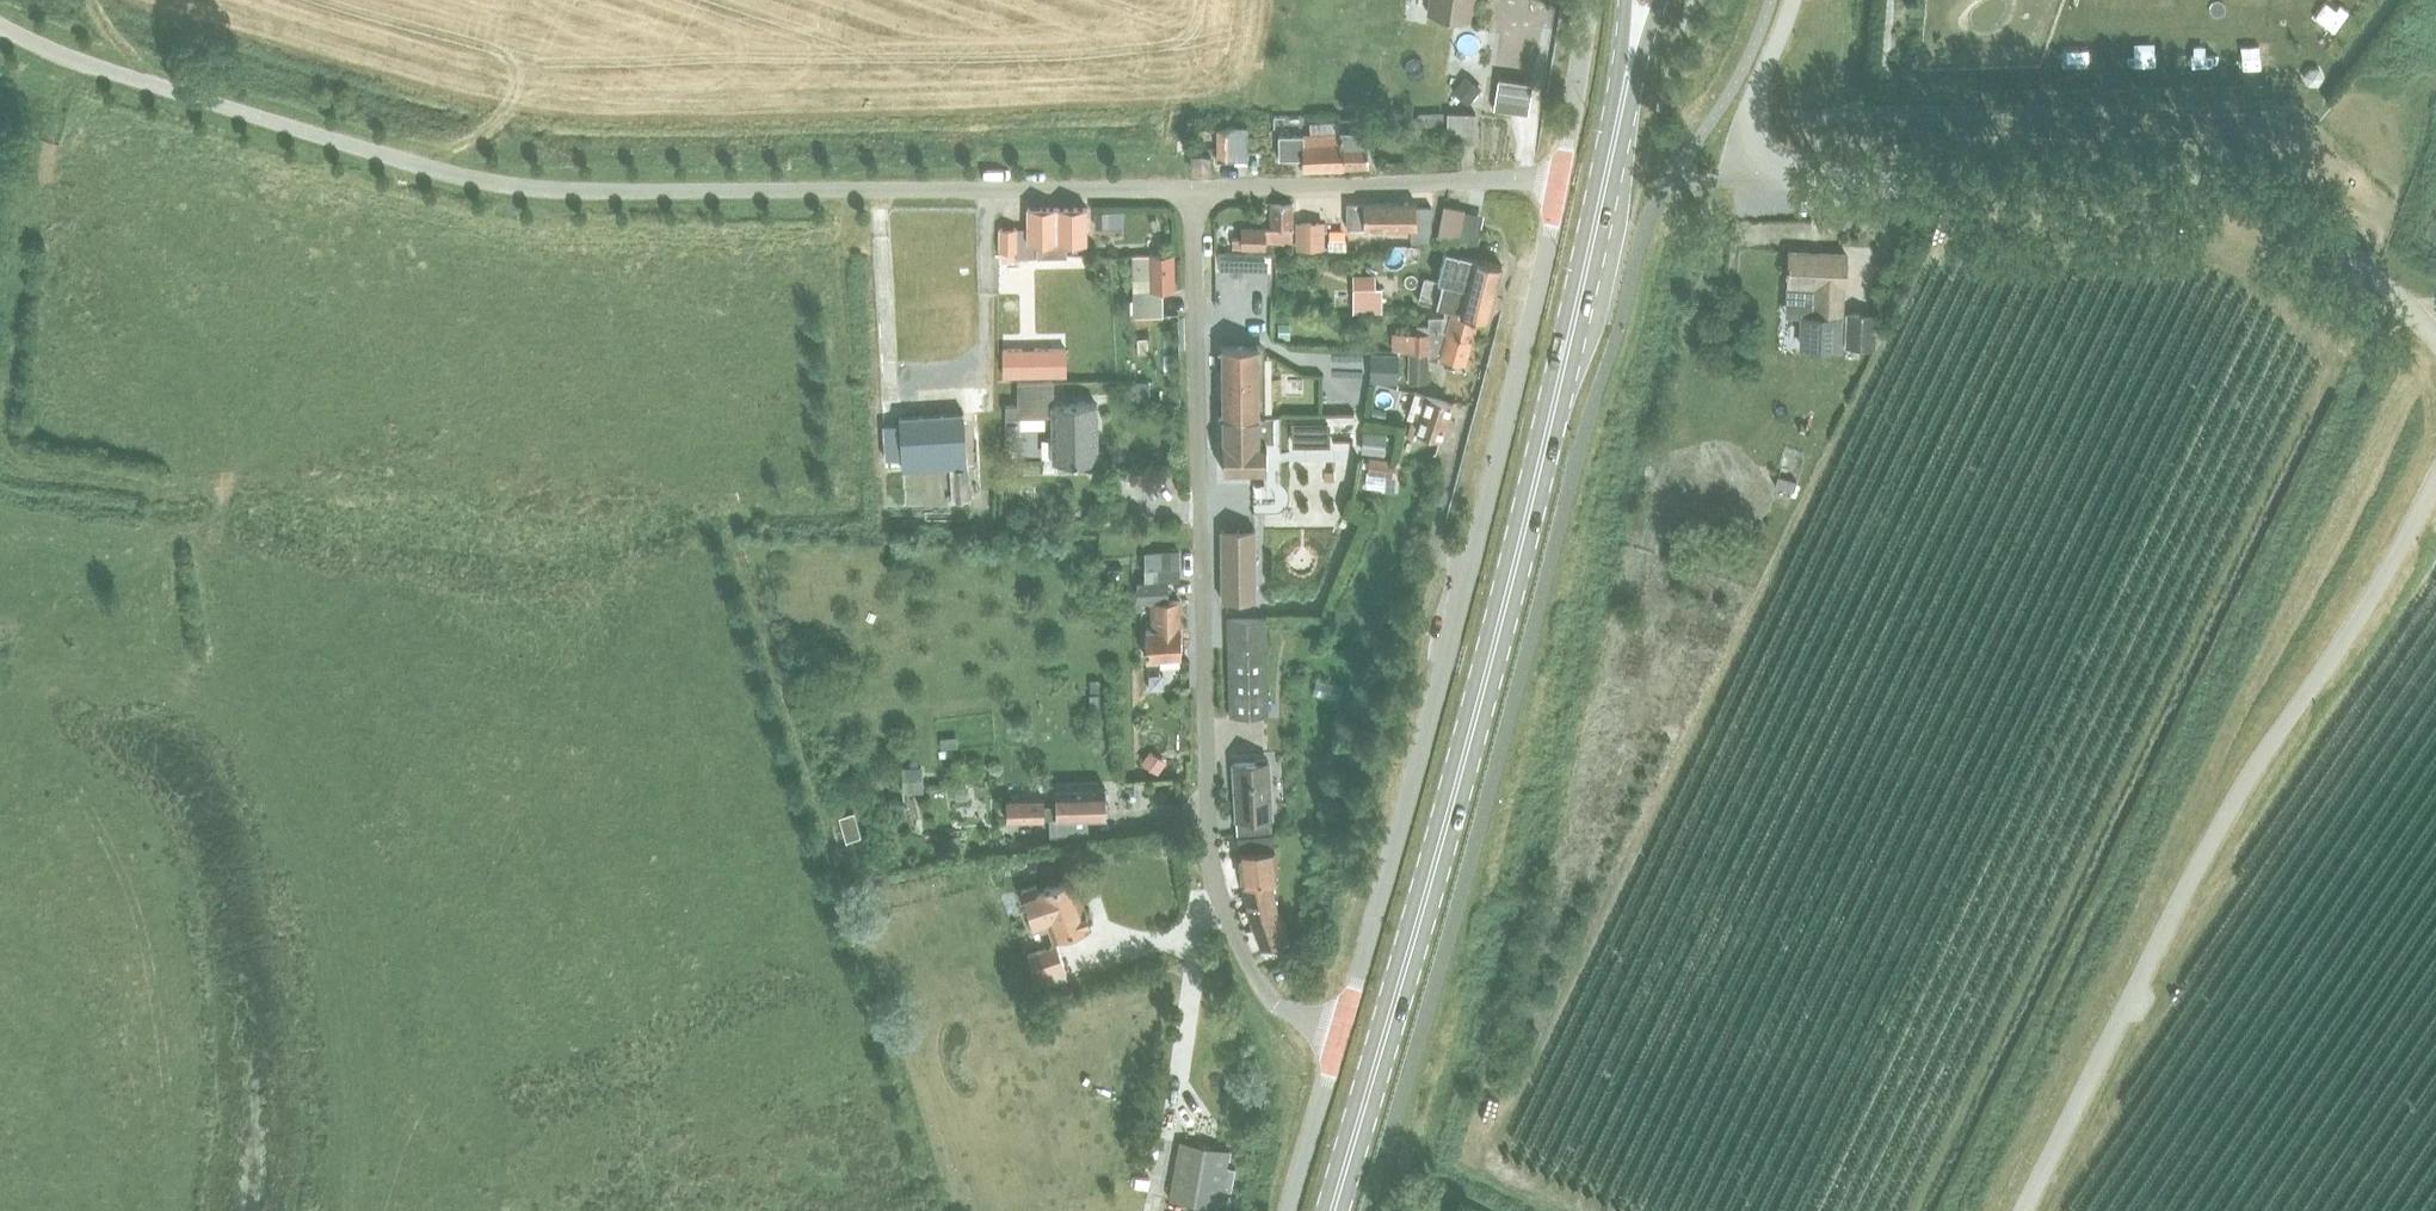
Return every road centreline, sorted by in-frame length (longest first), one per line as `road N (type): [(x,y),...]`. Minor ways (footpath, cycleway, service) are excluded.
road 1 (unclassified): [(1192,188),(515,185),(276,123),(80,61),(0,25)]
road 2 (secondary): [(1332,1210),(1473,723),(1624,92)]
road 3 (unclassified): [(2435,335),(2337,240),(2252,187),(2154,174),(1746,179),(1754,93),(1793,0)]
road 4 (unclassified): [(1341,1030),(1276,1006),(1223,907),(1210,841),(1192,188)]
road 5 (unclassified): [(1341,1030),(1496,459),(1558,184)]
road 6 (unclassified): [(2435,486),(2237,793),(2020,1210)]
road 7 (unclassified): [(1192,188),(1523,177),(1558,184)]
road 8 (unclassified): [(1287,1210),(1341,1030)]
road 9 (unclassified): [(1558,184),(1589,0)]

